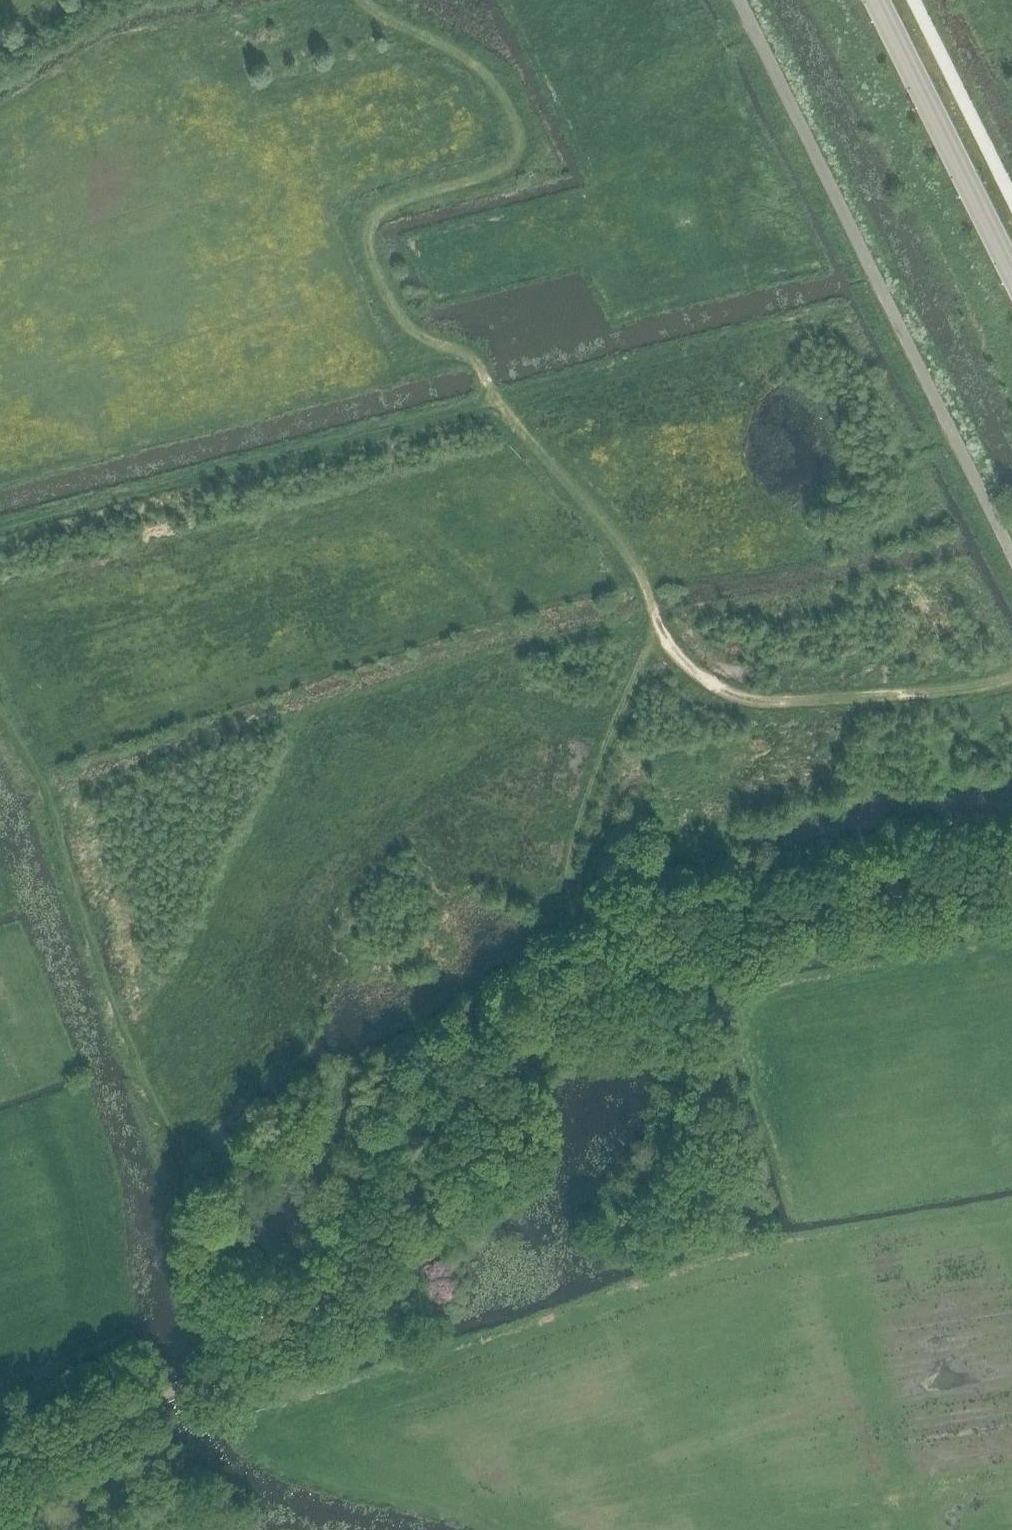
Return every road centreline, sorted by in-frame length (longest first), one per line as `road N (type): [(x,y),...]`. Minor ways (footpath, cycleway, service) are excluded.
road 1 (unclassified): [(1011,553),(739,0)]
road 2 (secondary): [(1011,277),(876,0)]

